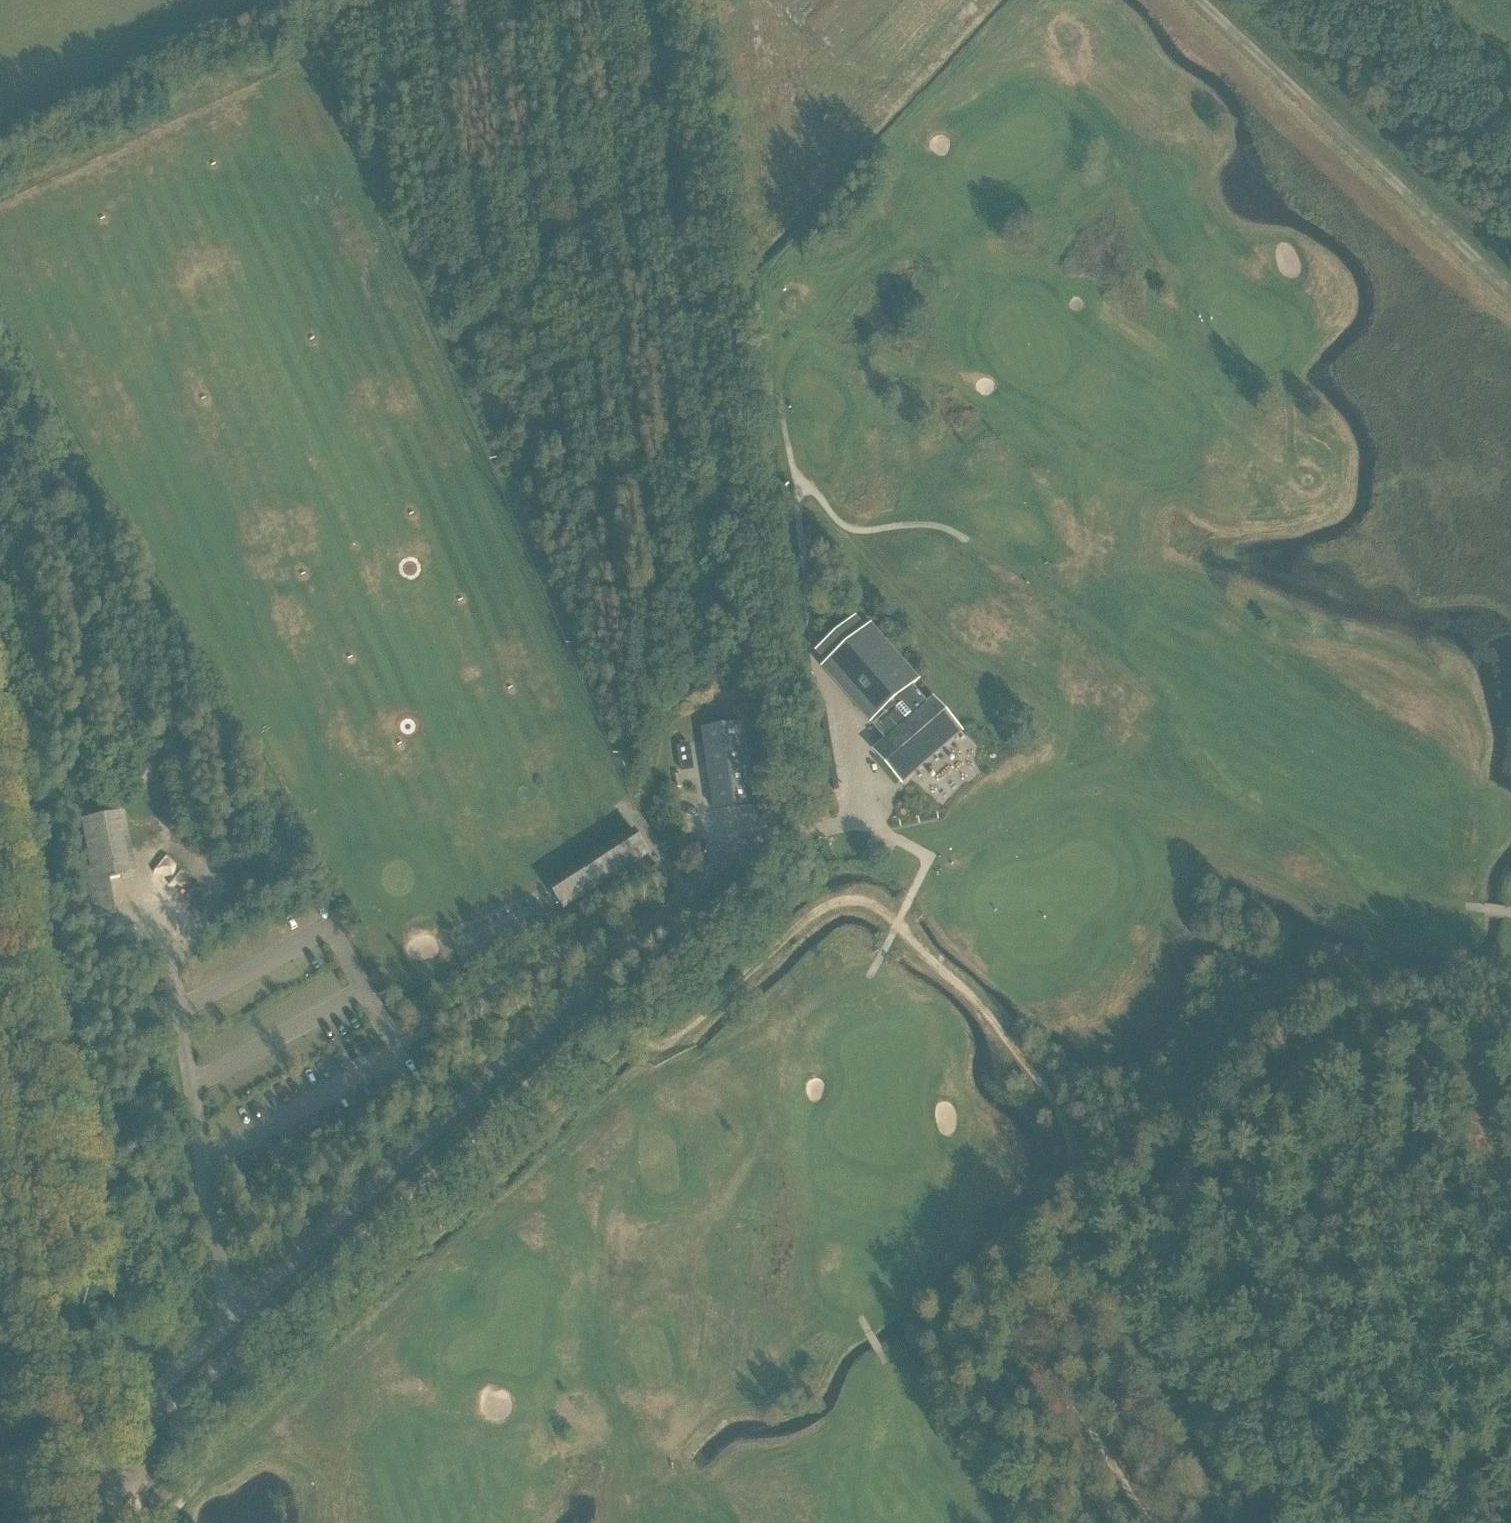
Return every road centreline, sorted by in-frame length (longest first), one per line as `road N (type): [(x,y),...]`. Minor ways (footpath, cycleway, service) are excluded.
road 1 (track): [(147,1426),(202,1388),(591,1028),(616,1023),(654,1047),(678,1042),(812,920),(843,903),(871,905),(898,924),(980,1006),(1049,1093),(1071,1152),(1074,1276)]
road 2 (tertiary): [(87,1522),(0,1050)]
road 3 (track): [(1268,1522),(1235,1500),(1185,1441),(1101,1290),(1074,1276)]
road 4 (track): [(1074,1276),(1061,1323),(1061,1371),(1150,1522)]
road 5 (track): [(1347,0),(1510,152)]
road 6 (track): [(120,1486),(135,1506),(164,1515),(242,1443)]

